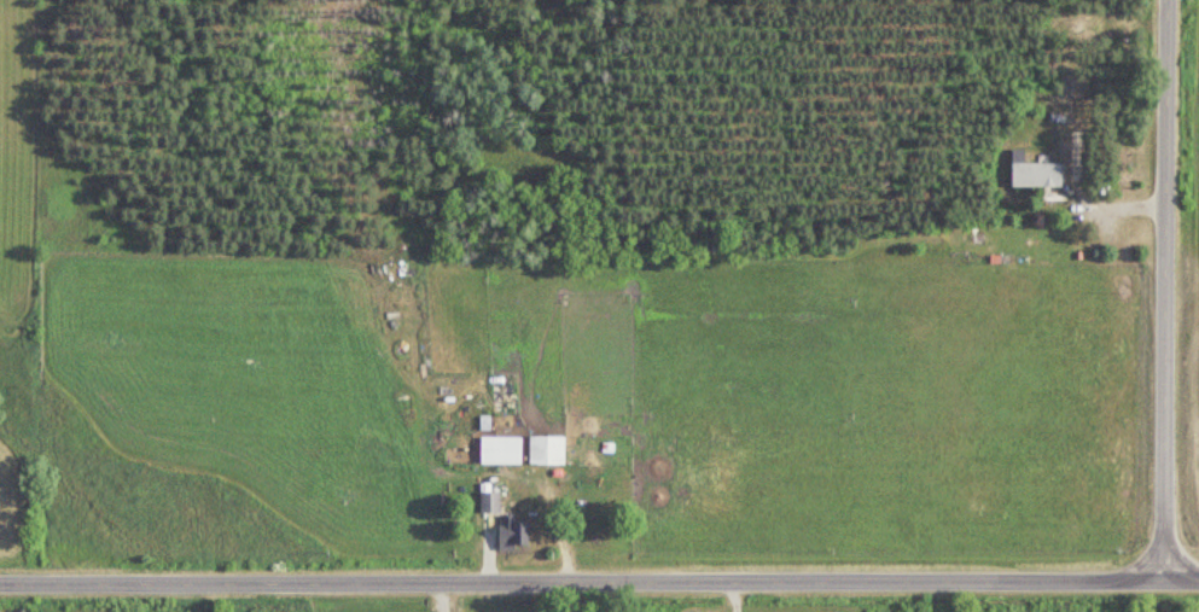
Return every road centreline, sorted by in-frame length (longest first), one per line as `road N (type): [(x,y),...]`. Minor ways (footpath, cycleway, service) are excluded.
road 1 (residential): [(0,581),(1198,578)]
road 2 (residential): [(1164,578),(1171,0)]

